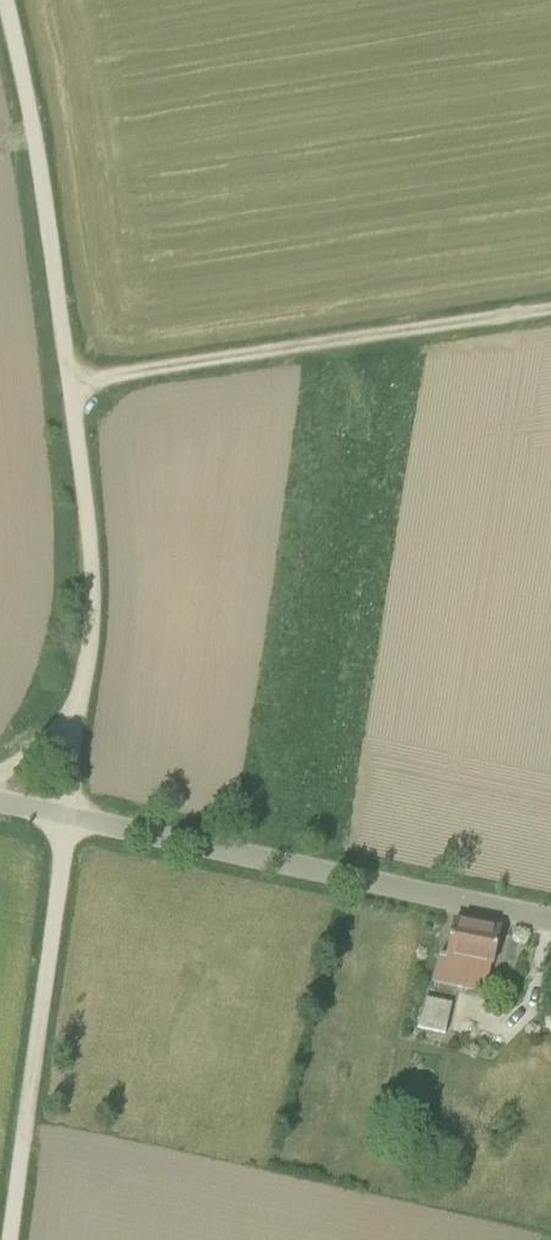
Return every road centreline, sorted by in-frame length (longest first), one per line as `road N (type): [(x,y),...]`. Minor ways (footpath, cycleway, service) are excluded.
road 1 (track): [(3,0),(35,132),(72,384),(89,648),(16,1239)]
road 2 (tertiary): [(550,920),(0,803)]
road 3 (track): [(72,384),(550,311)]

